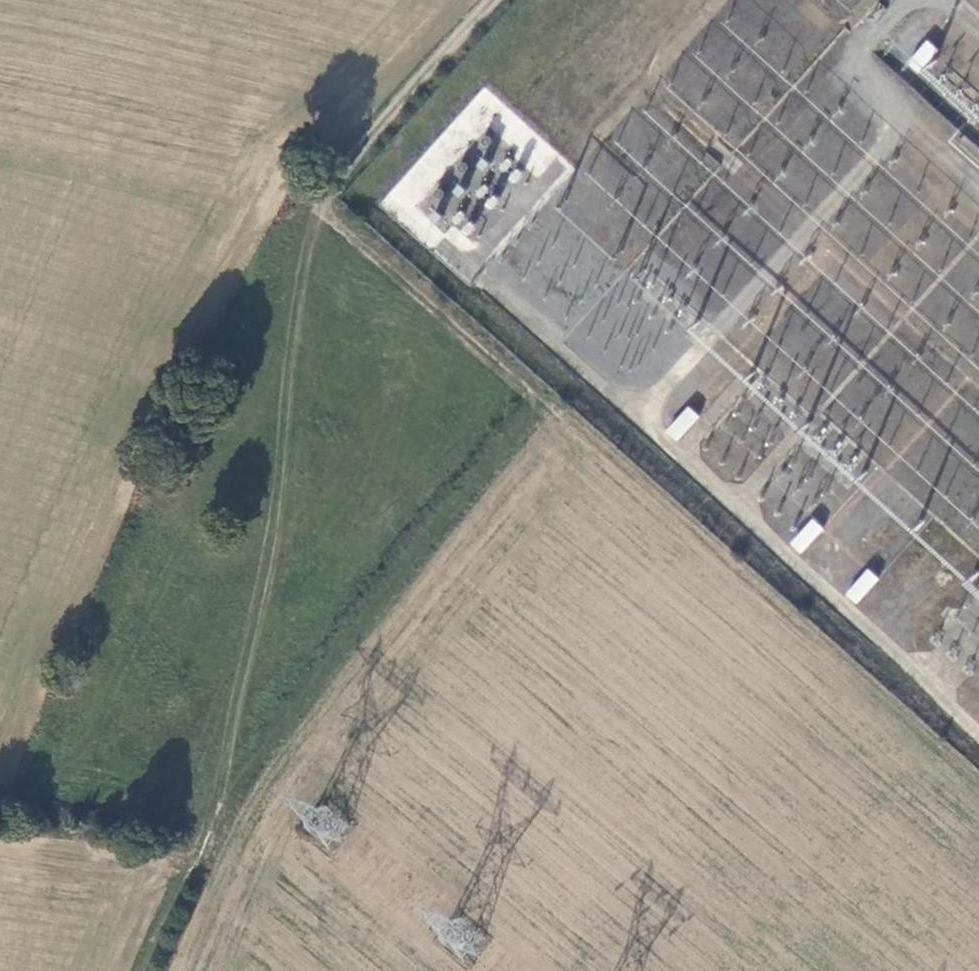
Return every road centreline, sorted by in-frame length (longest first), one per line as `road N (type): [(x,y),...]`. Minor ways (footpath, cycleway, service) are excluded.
road 1 (track): [(192,871),(267,748),(414,569),(531,404),(312,205),(496,0)]
road 2 (unclassified): [(560,165),(472,260),(398,203)]

